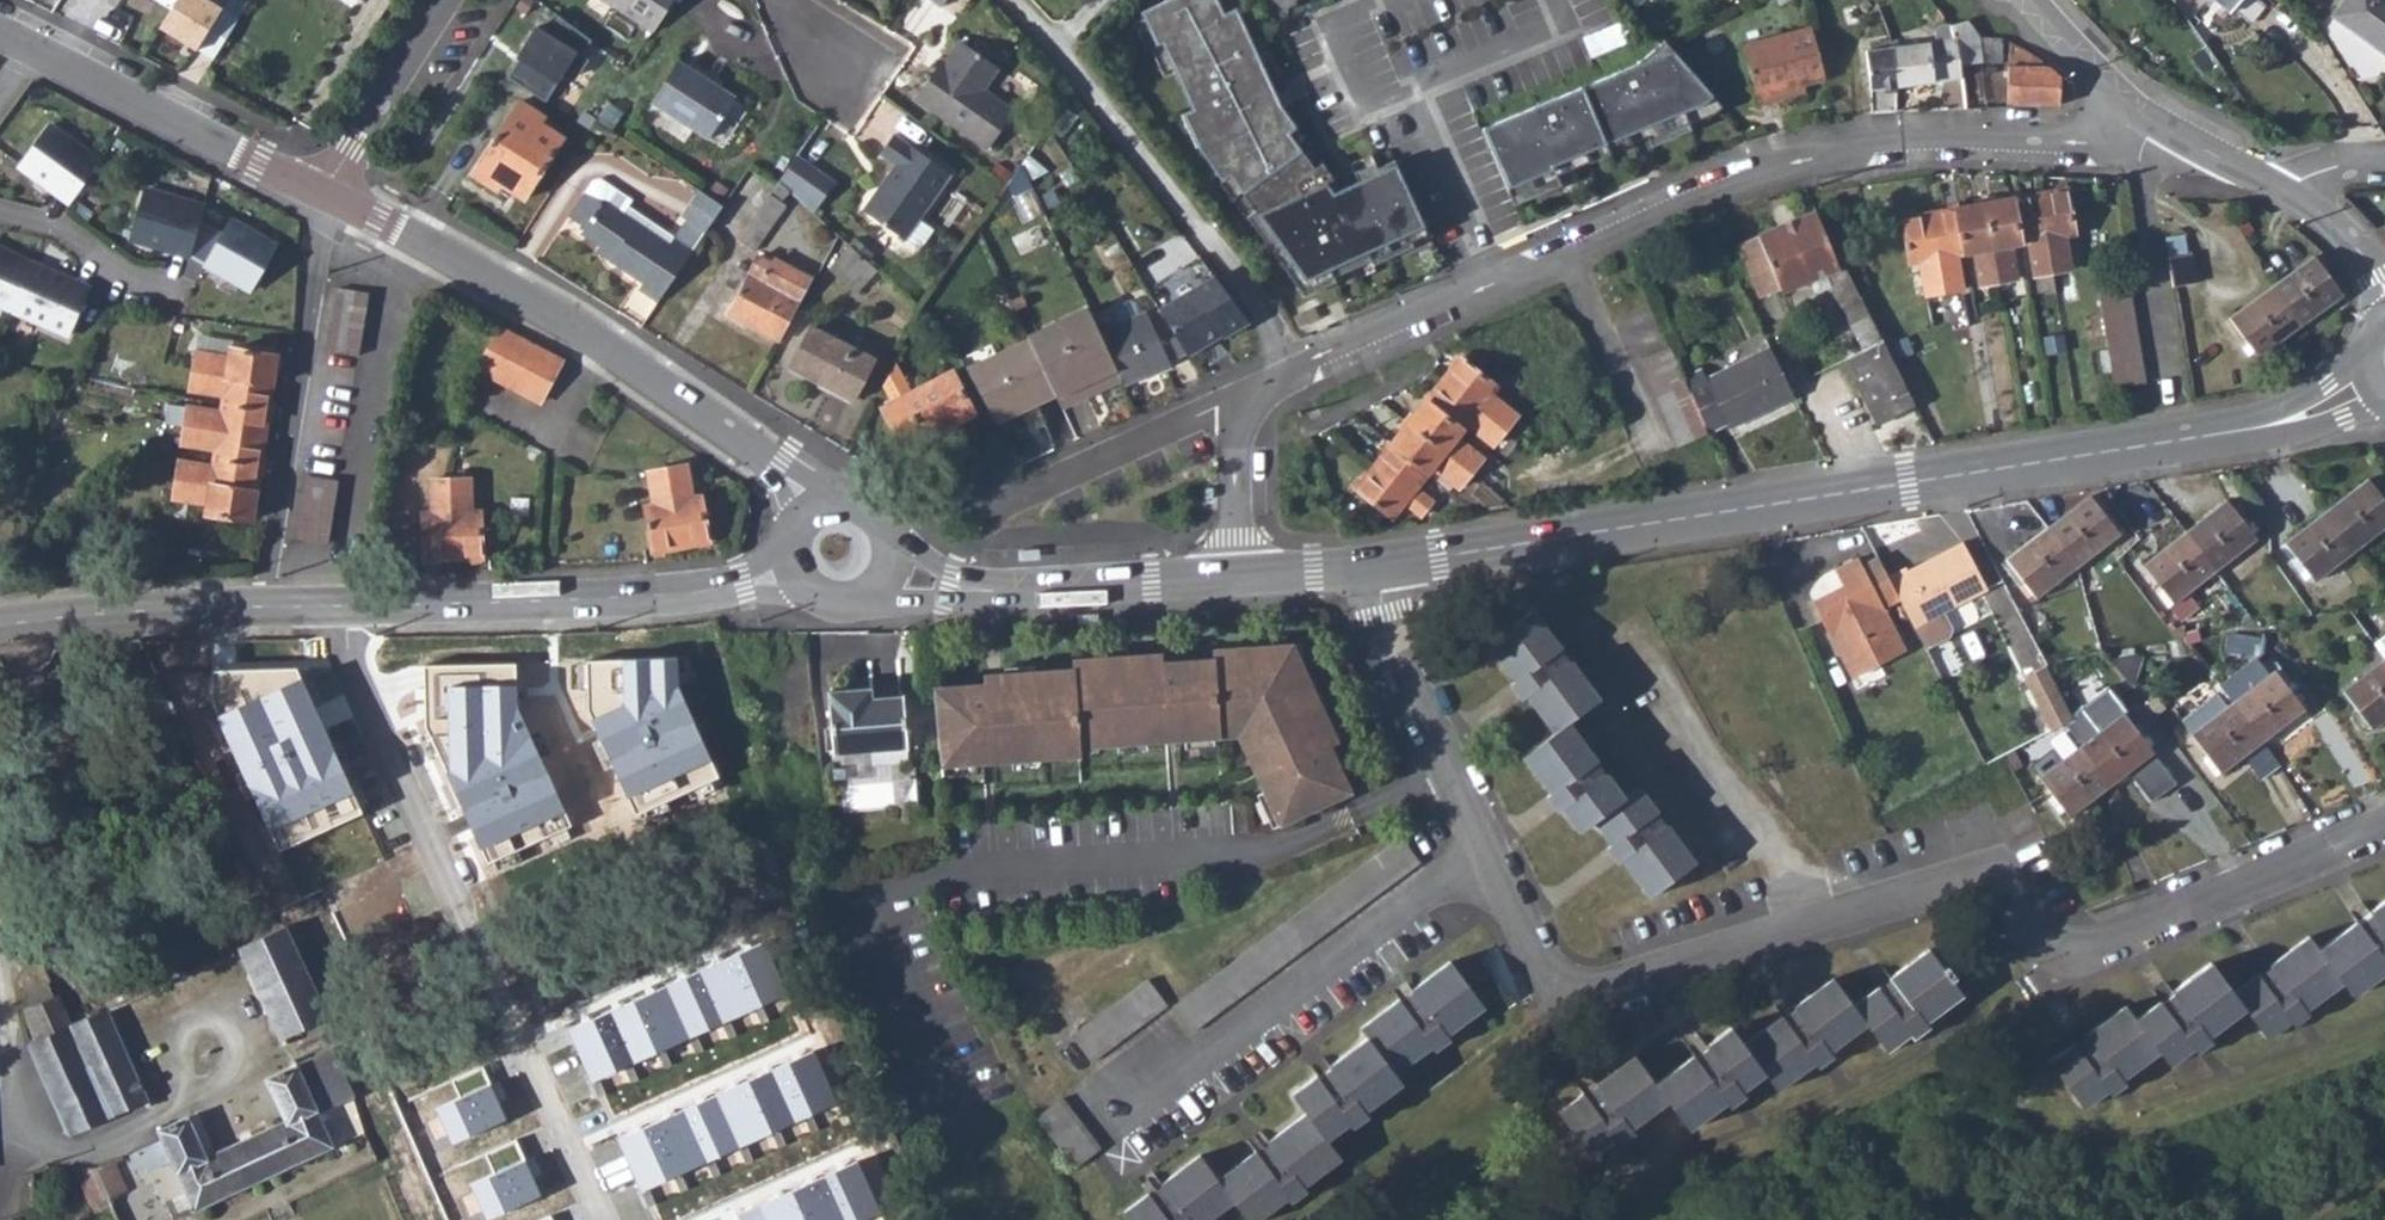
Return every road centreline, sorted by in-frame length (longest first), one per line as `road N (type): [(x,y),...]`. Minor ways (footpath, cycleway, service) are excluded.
road 1 (residential): [(1485,845),(1564,989),(1606,997),(1966,882),(2002,892),(2058,950),(2102,950),(2384,827)]
road 2 (tertiary): [(1377,565),(2291,424),(2373,382)]
road 3 (residential): [(2096,146),(1929,149),(1808,161),(1700,195),(1297,376)]
road 4 (residential): [(606,1219),(346,658),(345,608)]
road 5 (tertiary): [(814,512),(777,469),(568,323),(322,190)]
road 6 (residential): [(1297,376),(1185,209),(1007,0)]
road 7 (tertiary): [(345,608),(685,596),(793,568)]
road 8 (residential): [(1485,845),(1126,1112)]
road 9 (tertiary): [(890,567),(950,587),(994,590),(1238,578)]
road 10 (tertiary): [(0,627),(345,608)]
road 11 (tertiary): [(322,190),(35,46)]
road 12 (residential): [(1377,565),(1383,616),(1485,845)]
road 13 (residential): [(995,513),(1209,410),(1244,410)]
road 14 (residential): [(445,0),(322,190)]
road 15 (residential): [(178,305),(69,239),(0,218)]
road 16 (residential): [(2030,0),(2082,65),(2160,128)]
road 17 (residential): [(1244,410),(1238,578)]
road 18 (residential): [(2160,128),(2294,197)]
road 19 (tertiary): [(1238,578),(1377,565)]
road 20 (residential): [(2294,197),(2318,213),(2384,293)]
road 21 (tertiary): [(793,568),(812,594),(842,604),(873,593),(890,567)]
road 22 (tertiary): [(890,567),(877,519),(847,504),(814,512)]

